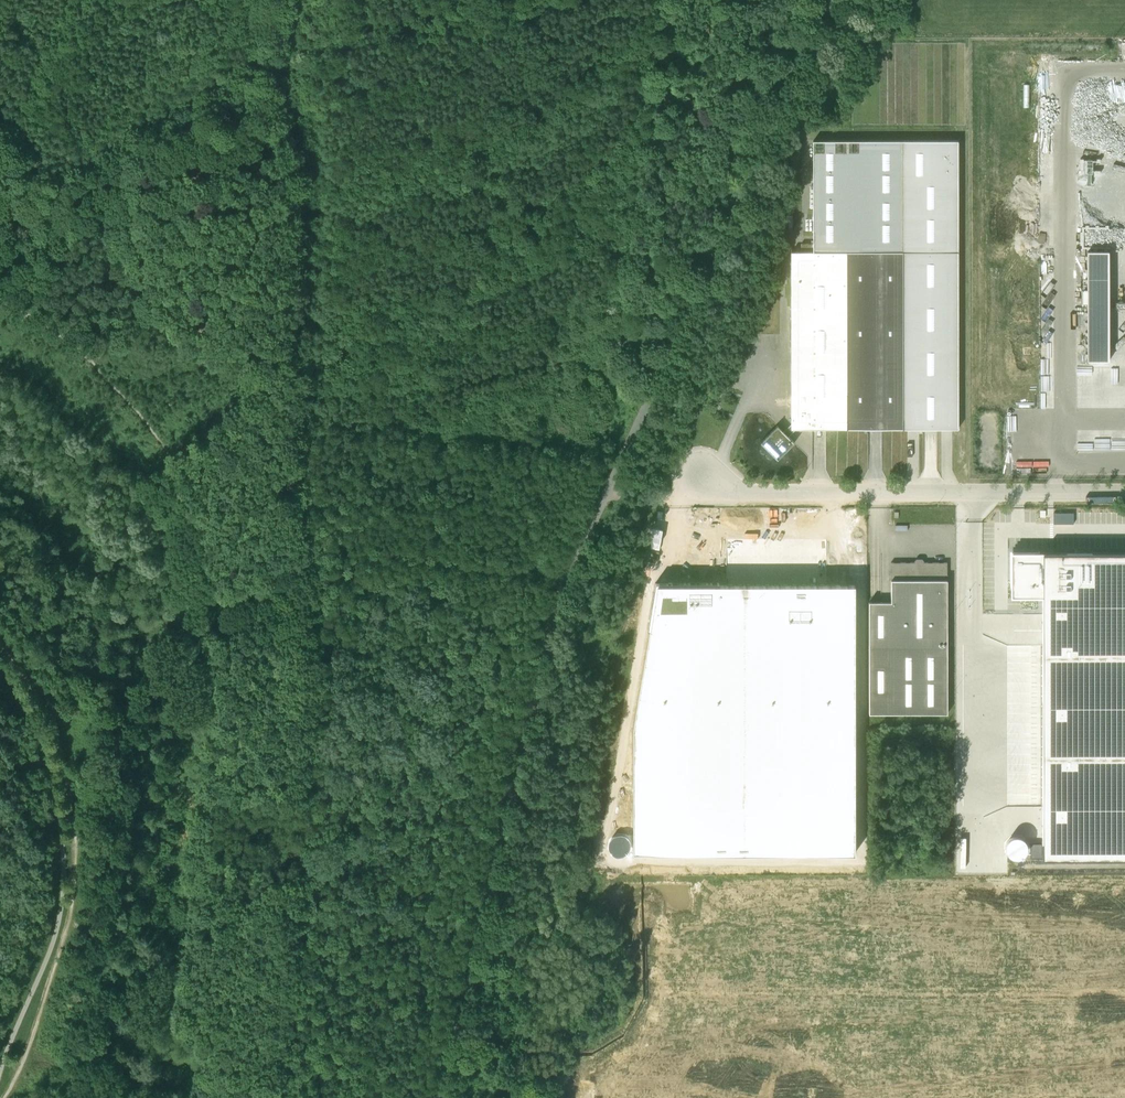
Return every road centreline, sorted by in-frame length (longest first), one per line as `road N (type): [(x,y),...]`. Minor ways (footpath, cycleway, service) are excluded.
road 1 (unclassified): [(699,490),(1124,494)]

